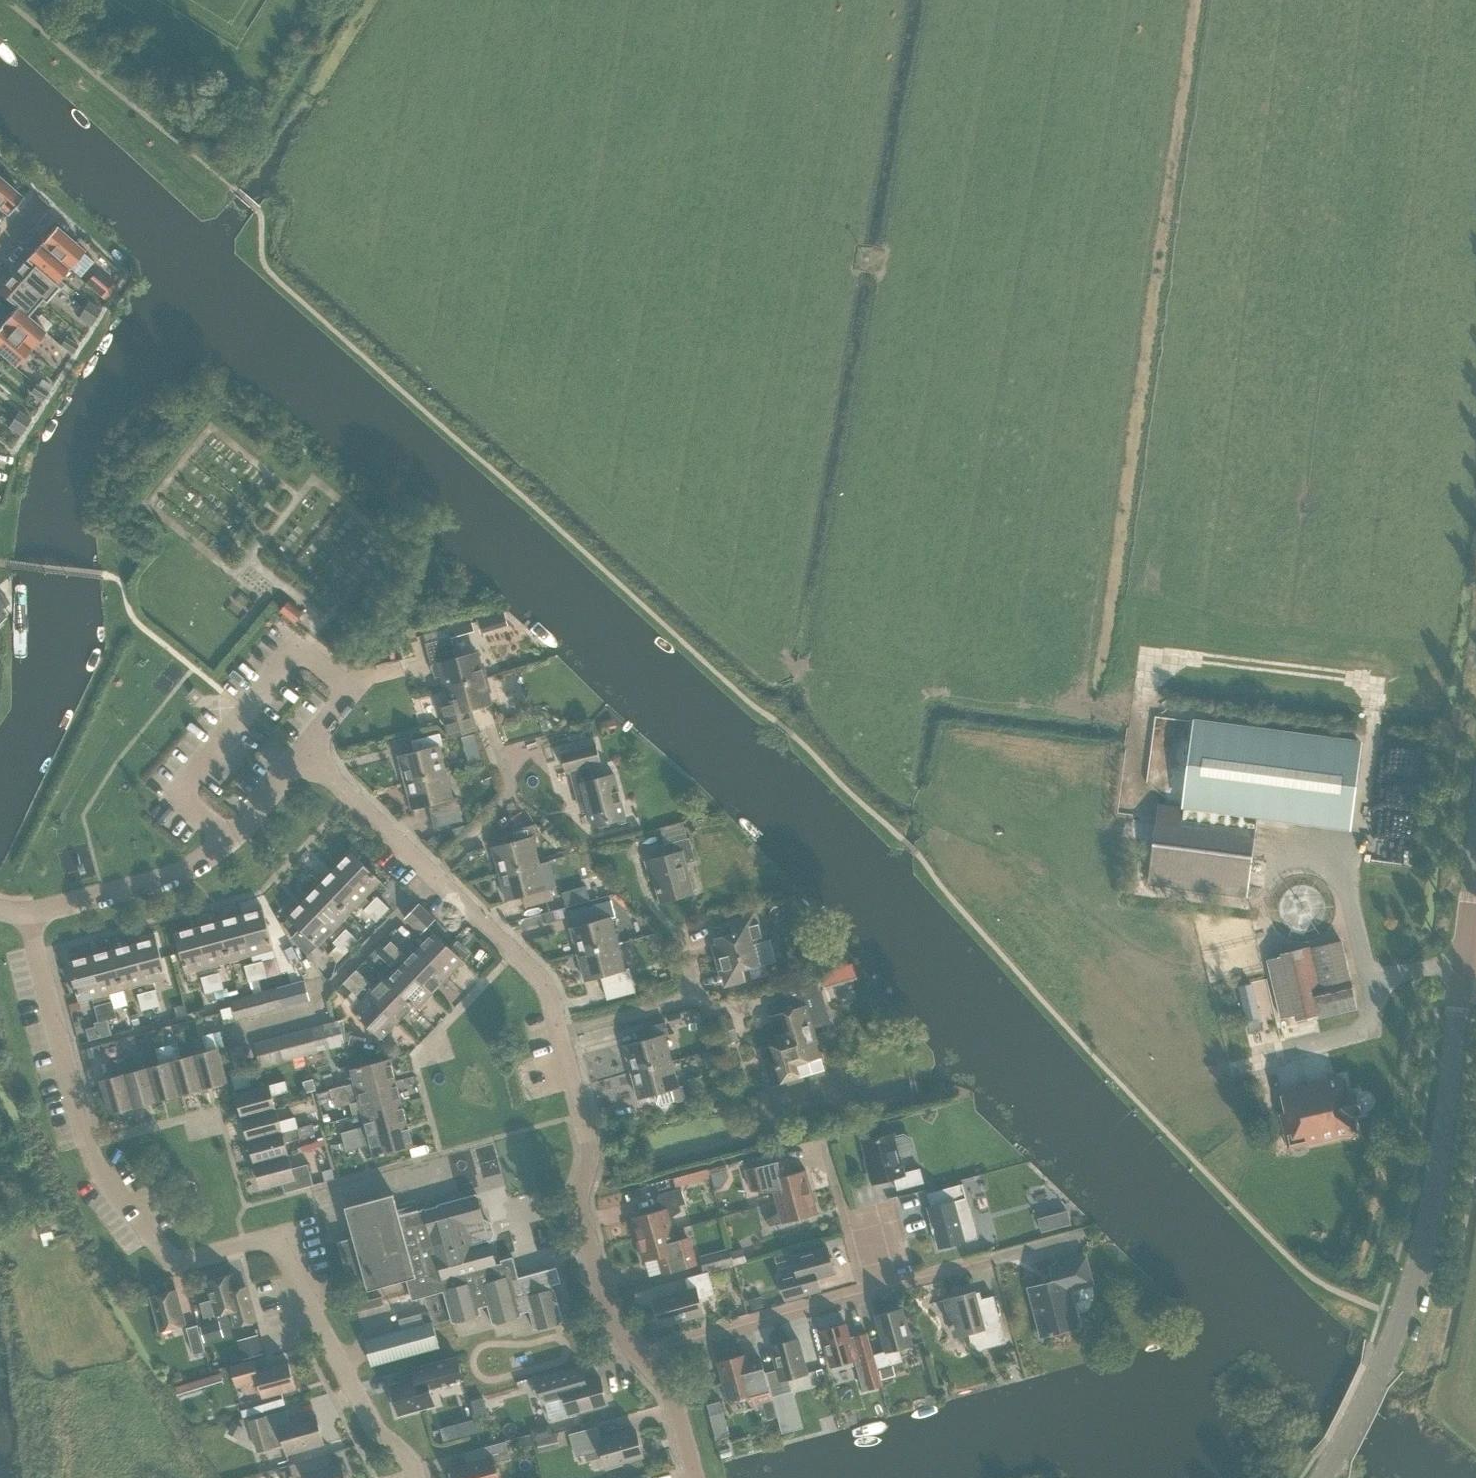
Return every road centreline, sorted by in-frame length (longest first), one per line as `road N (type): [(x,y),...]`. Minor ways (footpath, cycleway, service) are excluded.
road 1 (residential): [(415,1477),(410,1460),(375,1429),(270,1236),(173,1262),(103,1176),(86,1142),(28,913)]
road 2 (tertiary): [(1323,1477),(1381,1371),(1420,1264),(1465,946)]
road 3 (residential): [(648,1365),(611,1326),(577,1202),(590,1152),(561,1032)]
road 4 (residential): [(28,913),(146,887),(187,868),(232,837),(304,754)]
road 5 (residential): [(236,1033),(324,1010),(320,994),(436,876)]
road 6 (residential): [(648,1365),(674,1343),(888,1287)]
road 7 (residential): [(561,1032),(545,981),(436,876)]
road 8 (residential): [(561,1032),(695,996),(679,933)]
road 9 (residential): [(436,876),(304,754)]
road 10 (residential): [(436,876),(513,793),(492,731)]
road 11 (residential): [(304,754),(353,691),(297,646)]
road 12 (residential): [(694,1477),(673,1397),(648,1365)]

